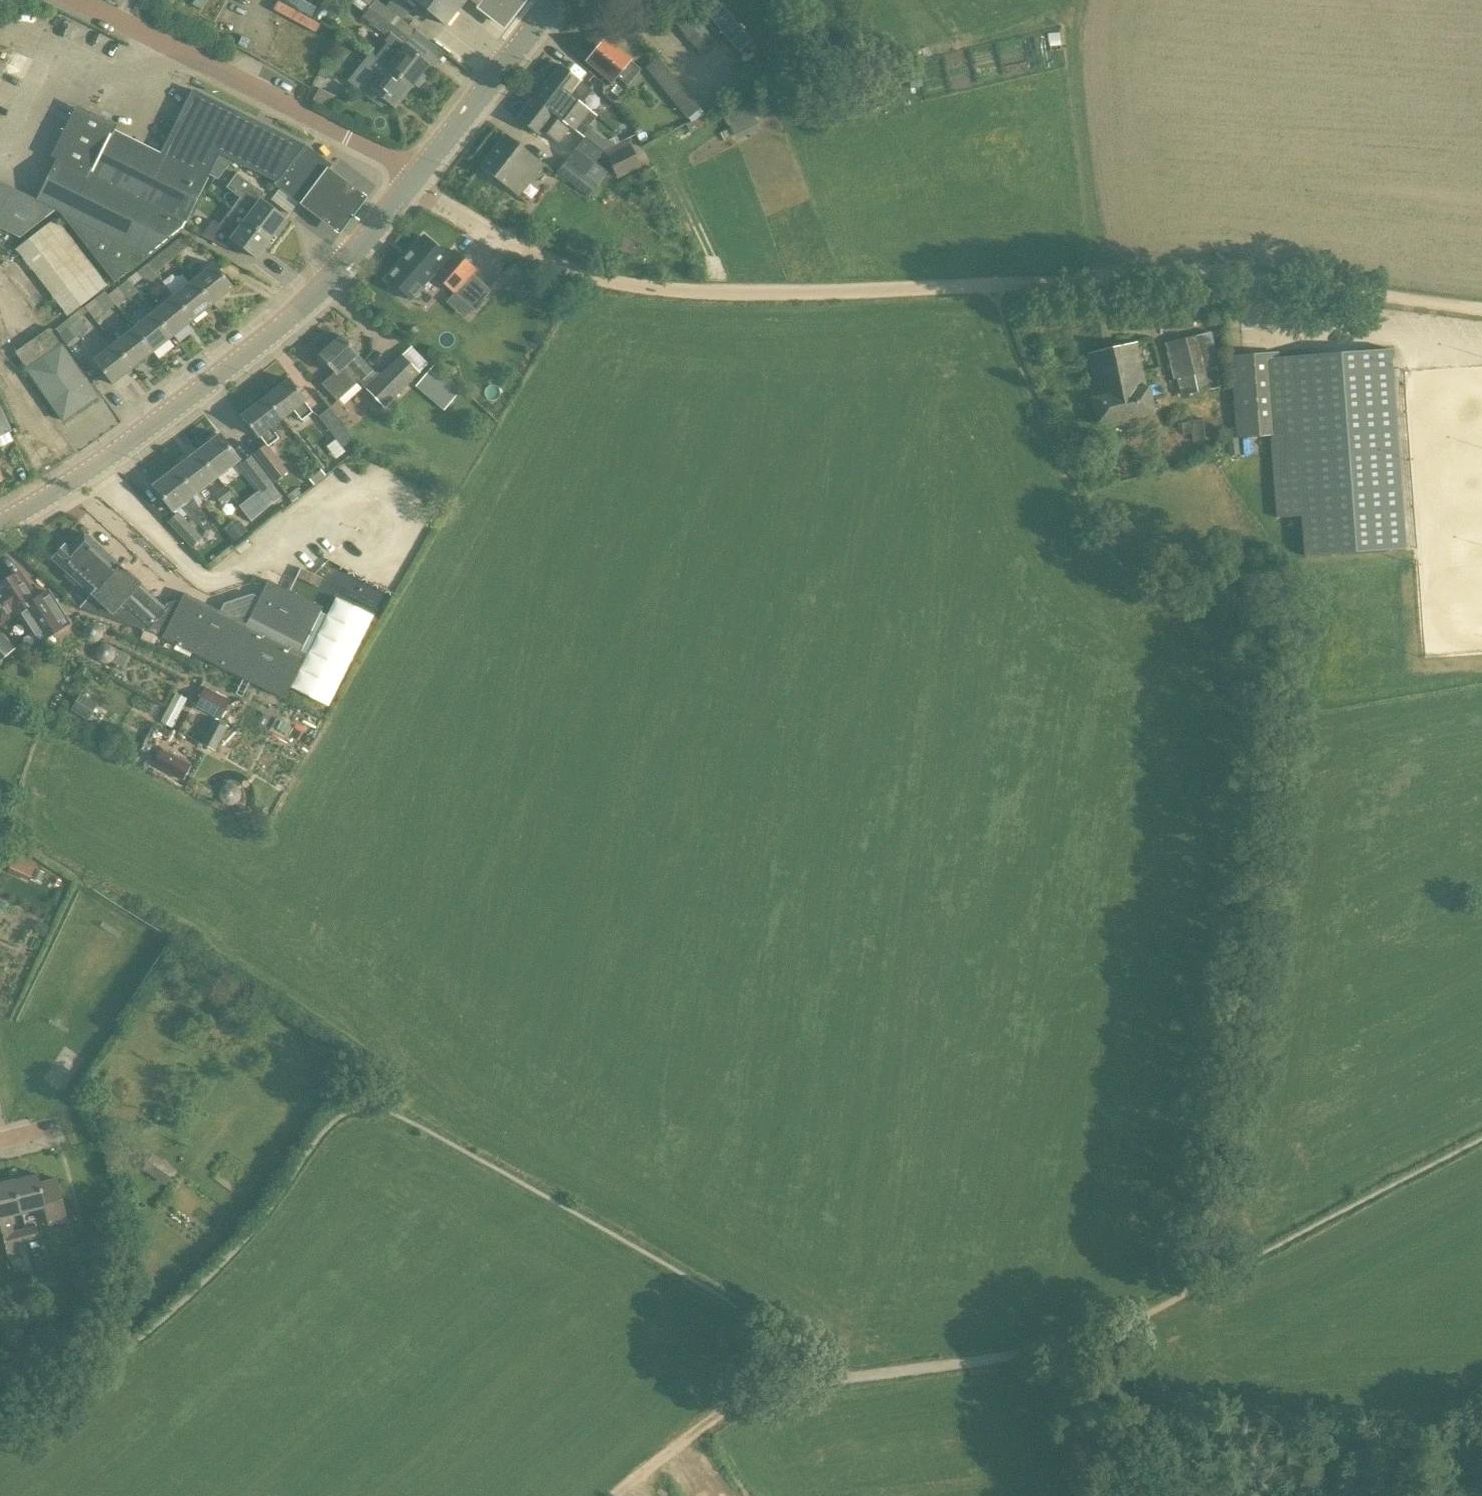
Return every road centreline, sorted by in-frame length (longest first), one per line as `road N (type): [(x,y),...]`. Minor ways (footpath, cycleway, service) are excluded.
road 1 (tertiary): [(0,522),(203,388),(415,175)]
road 2 (track): [(1481,311),(1217,271),(997,283)]
road 3 (track): [(997,283),(837,293),(668,291),(593,276),(524,248)]
road 4 (residential): [(415,175),(78,0)]
road 5 (track): [(619,1495),(731,1398),(868,1376)]
road 6 (track): [(1082,0),(1083,110),(1101,277)]
road 7 (tertiary): [(415,175),(552,0)]
road 8 (residential): [(524,248),(462,216),(415,175)]

